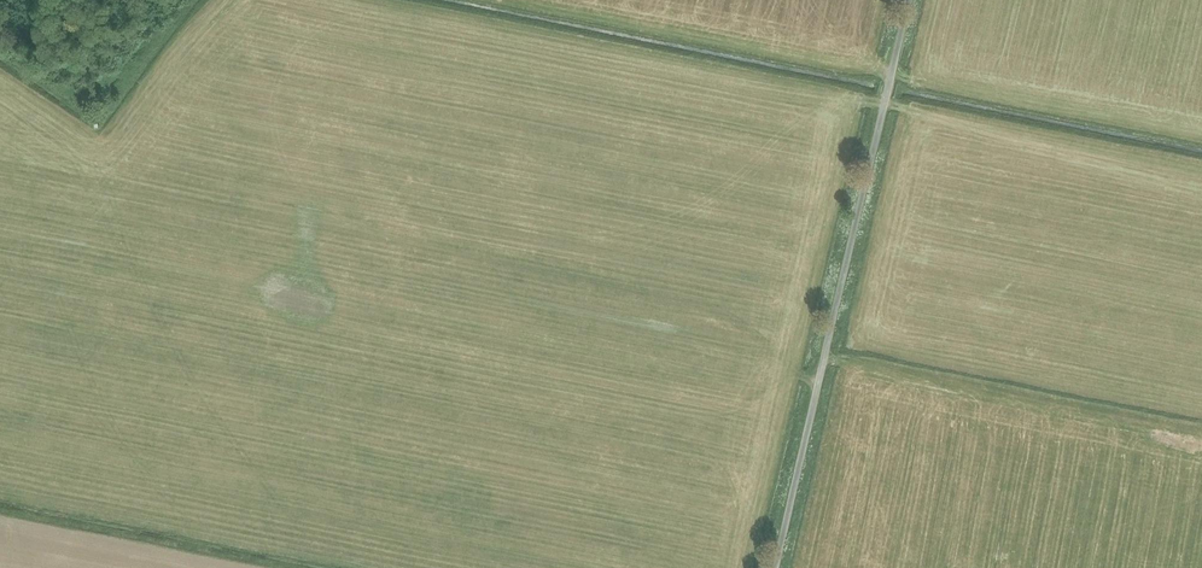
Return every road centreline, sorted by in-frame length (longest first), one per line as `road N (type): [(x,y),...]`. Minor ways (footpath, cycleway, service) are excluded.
road 1 (unclassified): [(780,567),(914,0)]

